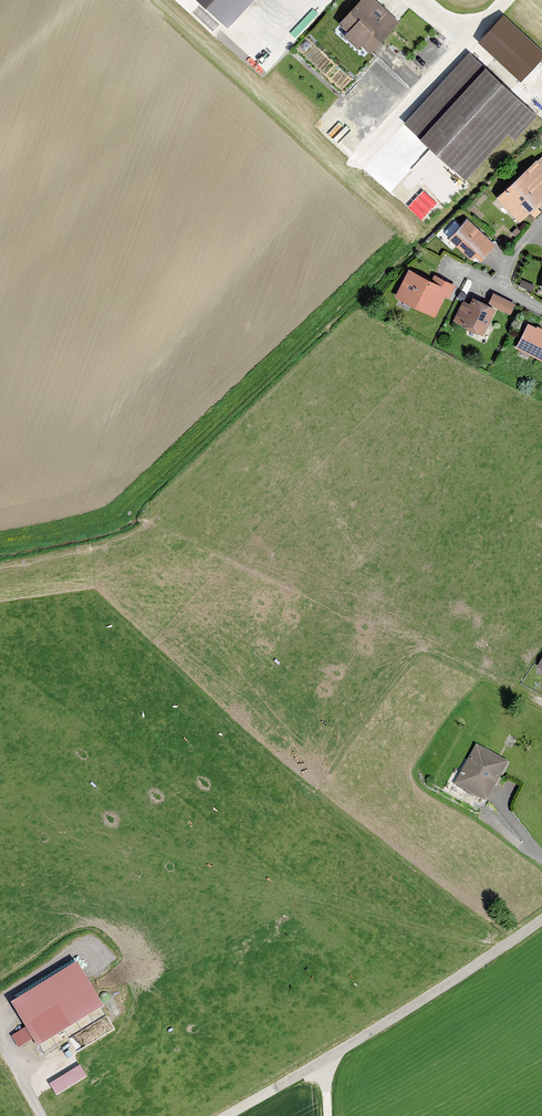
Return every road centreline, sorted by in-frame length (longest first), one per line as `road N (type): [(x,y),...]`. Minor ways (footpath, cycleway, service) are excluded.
road 1 (track): [(228,1115),(541,919)]
road 2 (track): [(0,1018),(10,995),(85,950),(101,968)]

